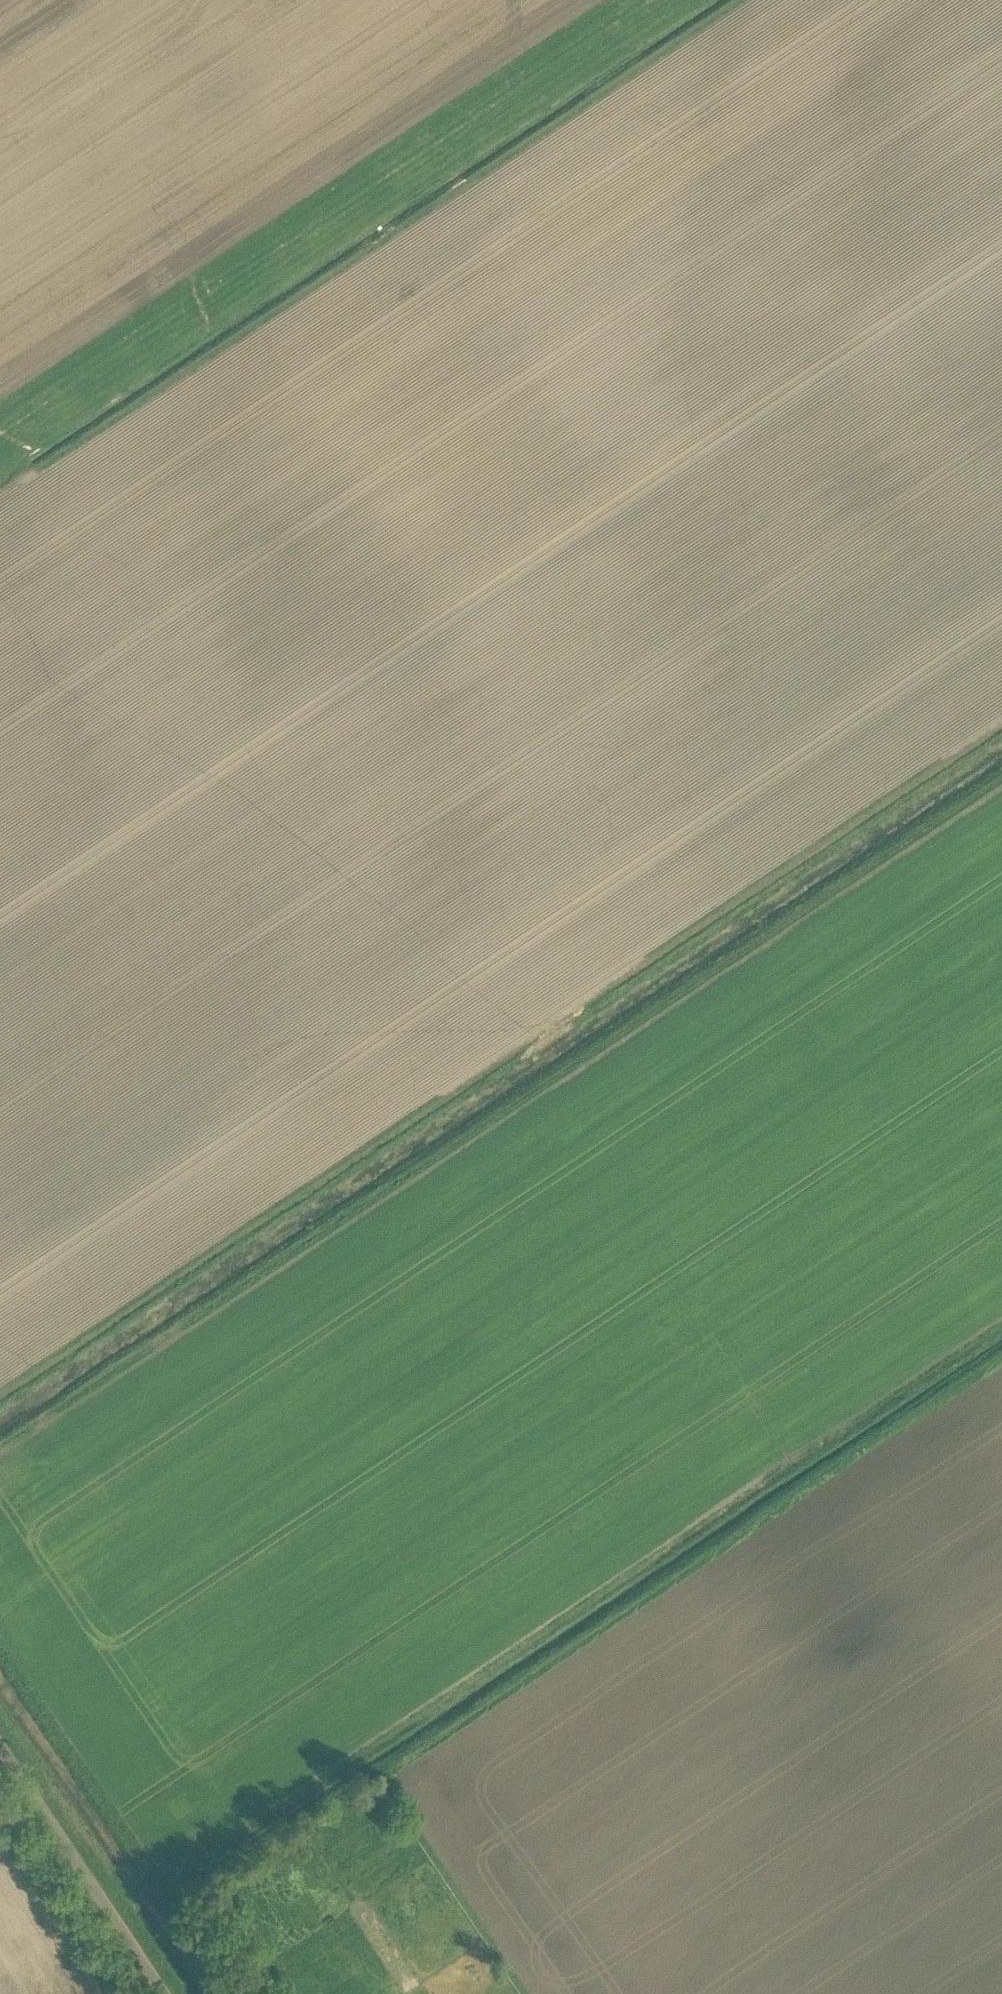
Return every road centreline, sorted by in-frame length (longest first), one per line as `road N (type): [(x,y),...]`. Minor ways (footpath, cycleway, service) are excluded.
road 1 (unclassified): [(166,1993),(0,1743)]

